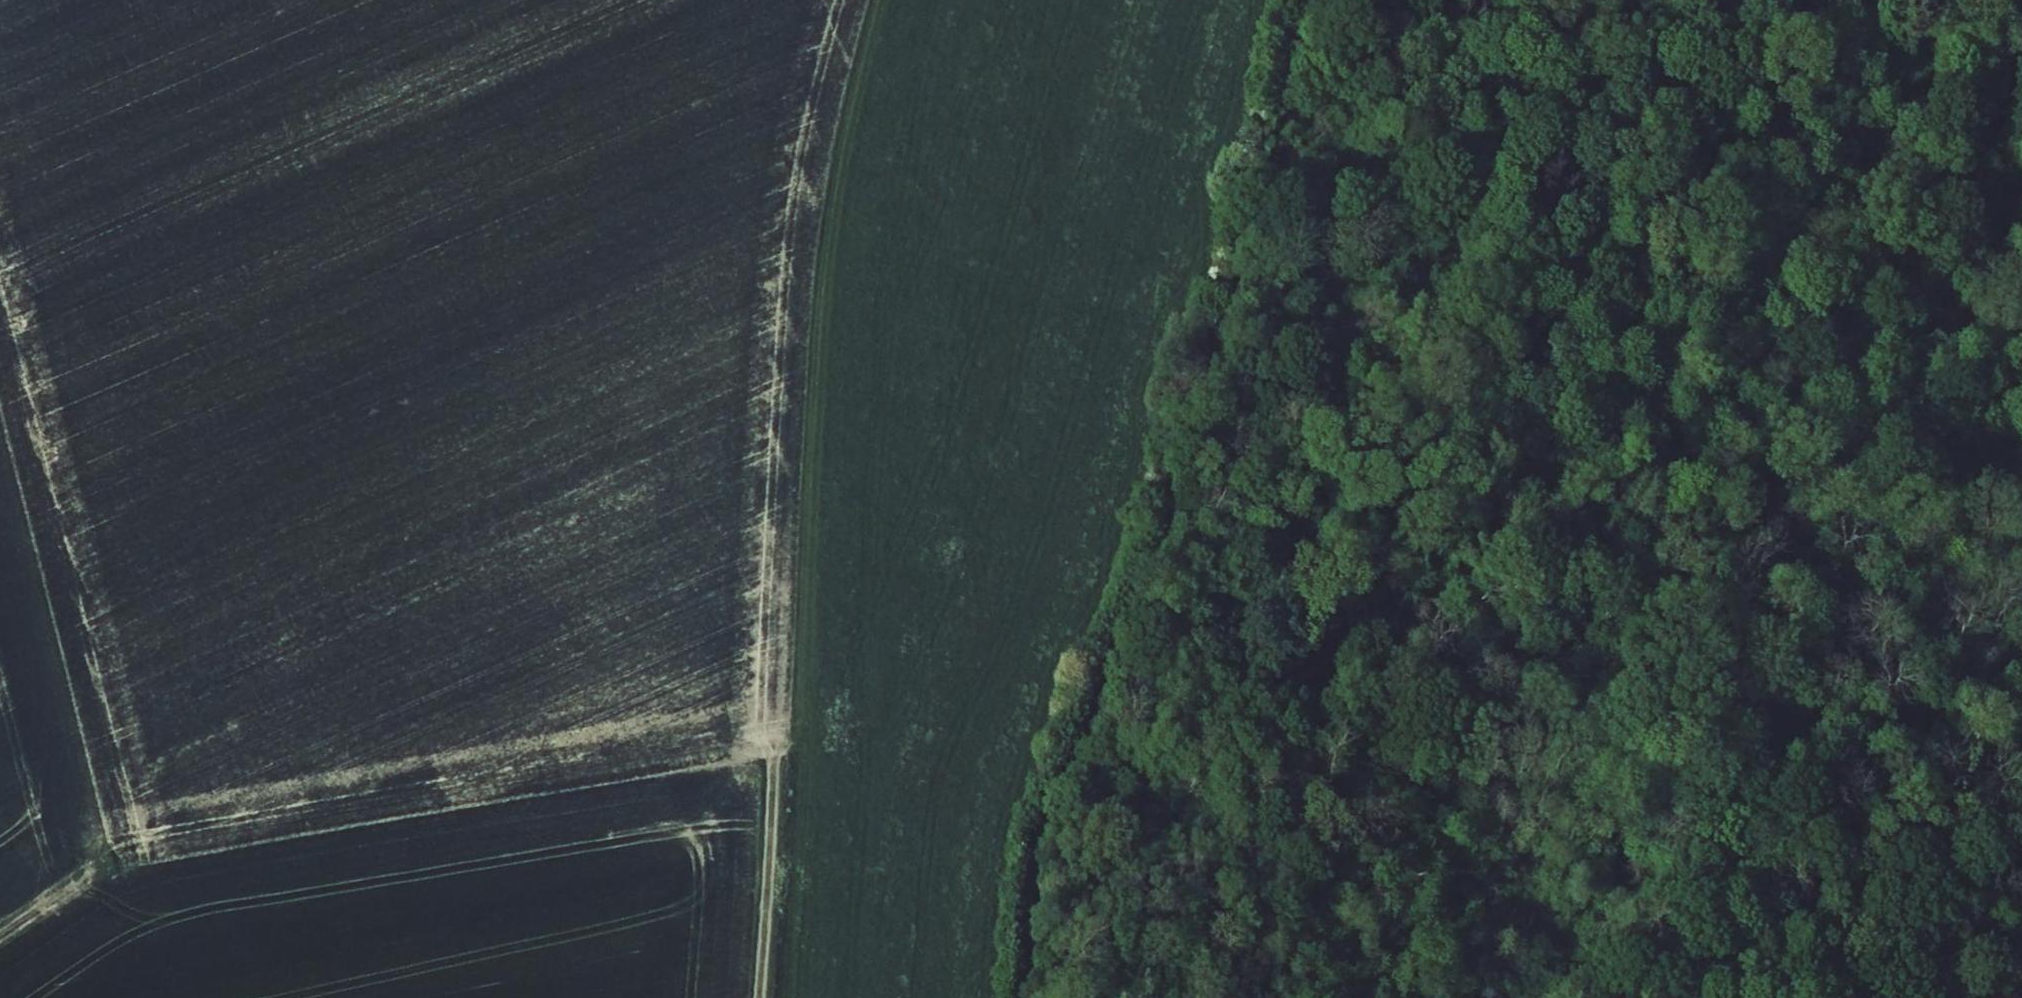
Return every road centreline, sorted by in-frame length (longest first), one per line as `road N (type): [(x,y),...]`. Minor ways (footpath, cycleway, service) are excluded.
road 1 (track): [(774,997),(815,415),(856,69),(878,0)]
road 2 (track): [(119,853),(0,935)]

